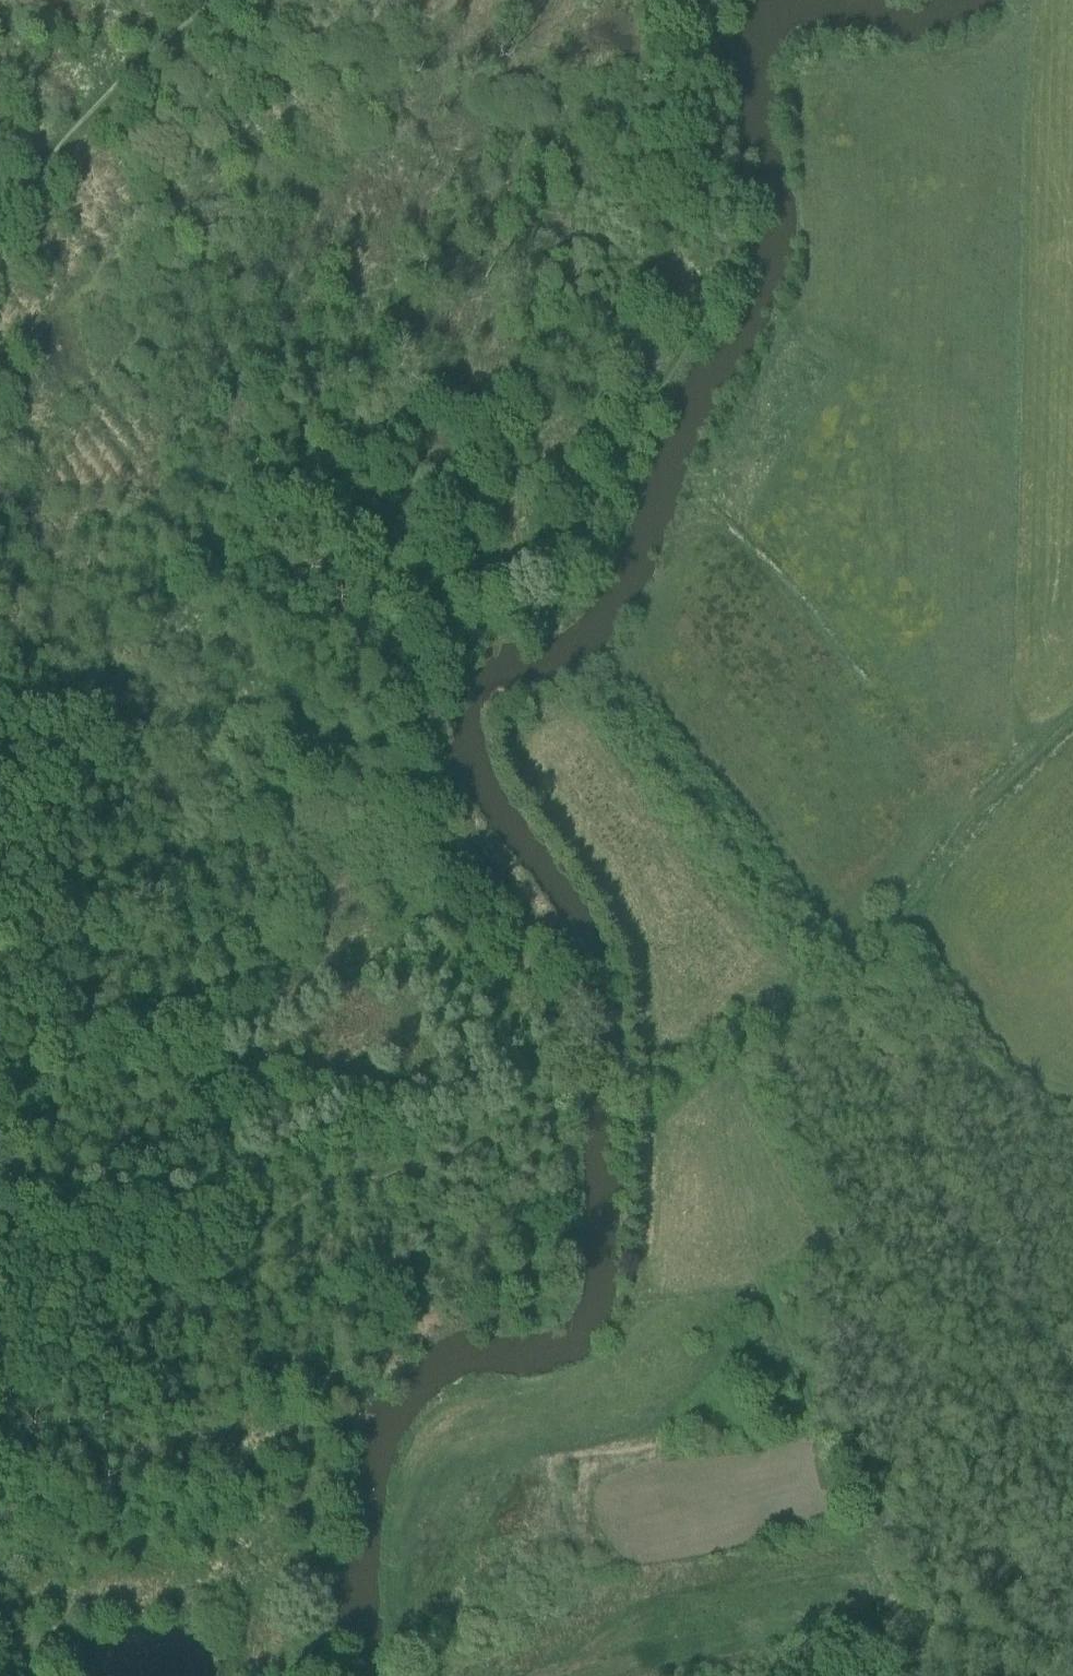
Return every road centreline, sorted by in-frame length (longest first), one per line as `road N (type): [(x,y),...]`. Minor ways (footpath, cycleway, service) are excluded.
road 1 (track): [(0,204),(213,0)]
road 2 (track): [(221,1276),(0,1306)]

